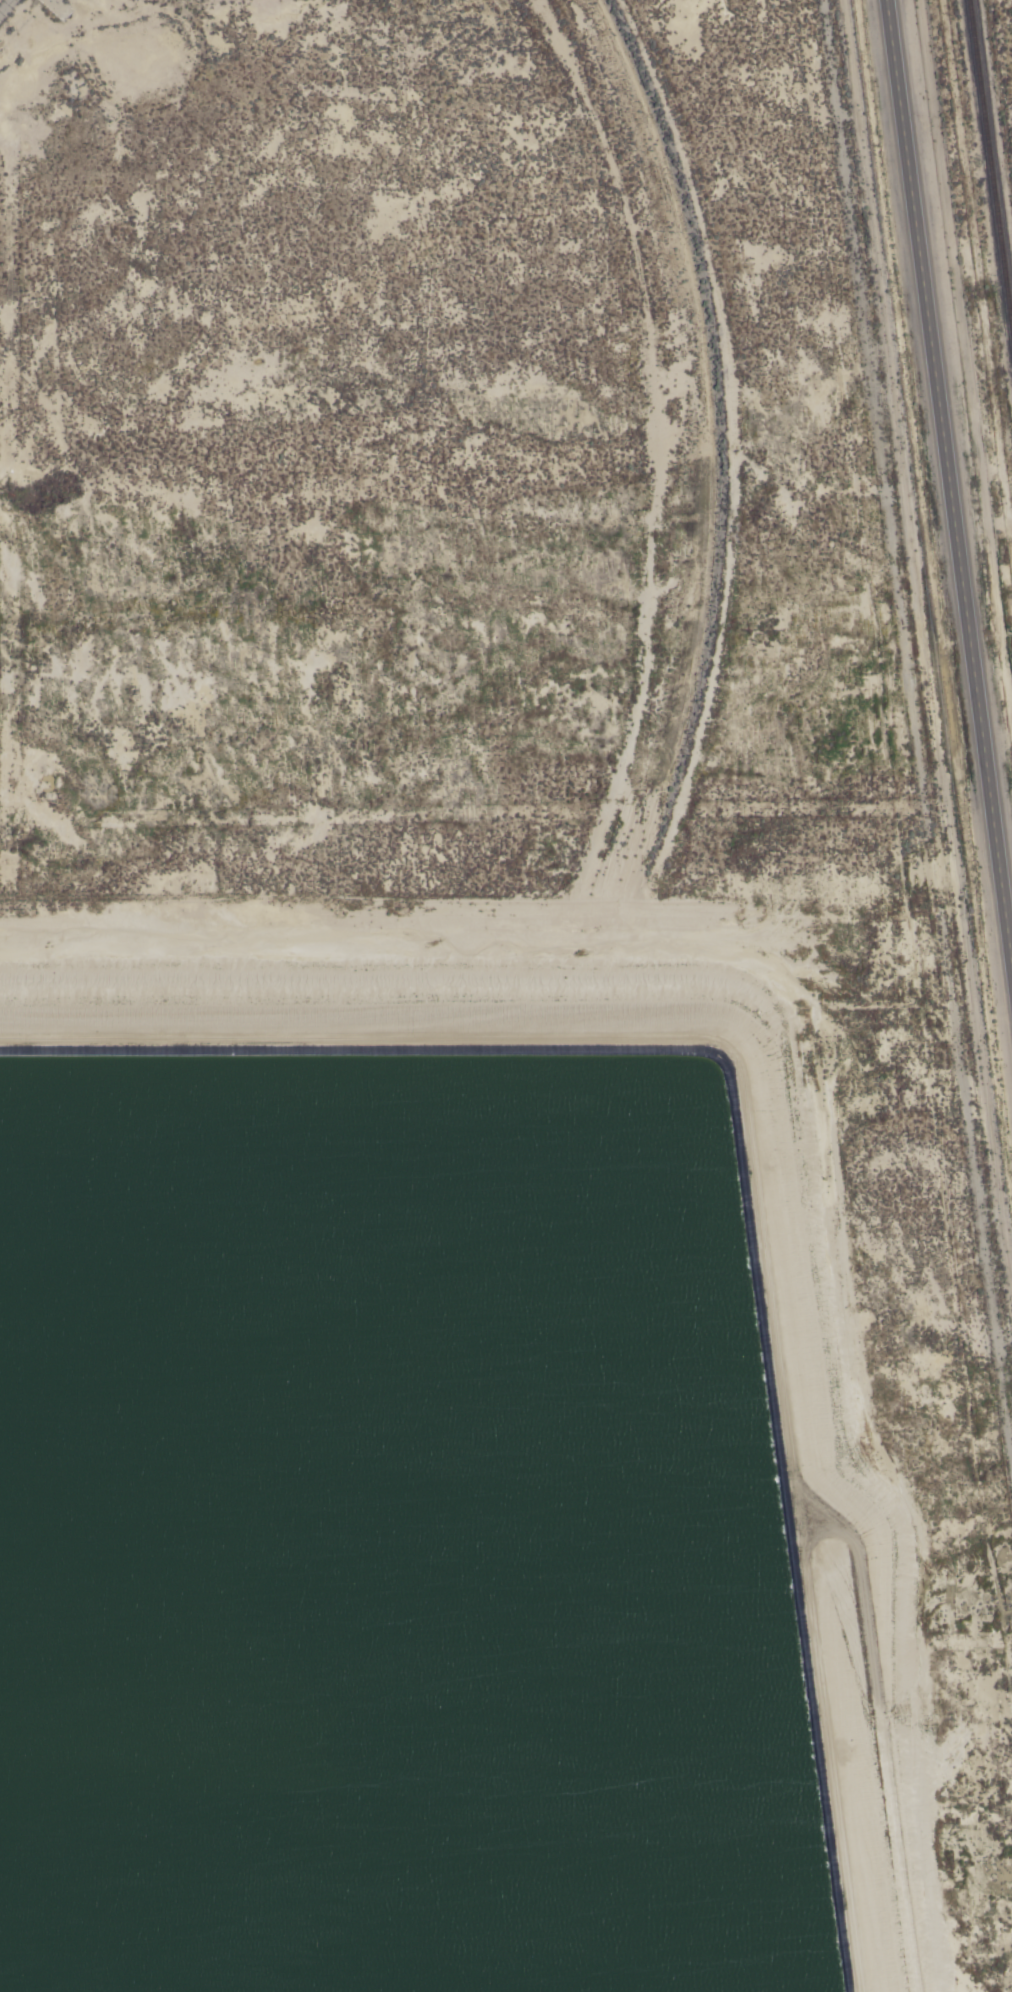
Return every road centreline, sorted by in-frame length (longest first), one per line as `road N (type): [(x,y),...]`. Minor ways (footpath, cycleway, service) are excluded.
road 1 (secondary): [(1011,975),(883,0)]

